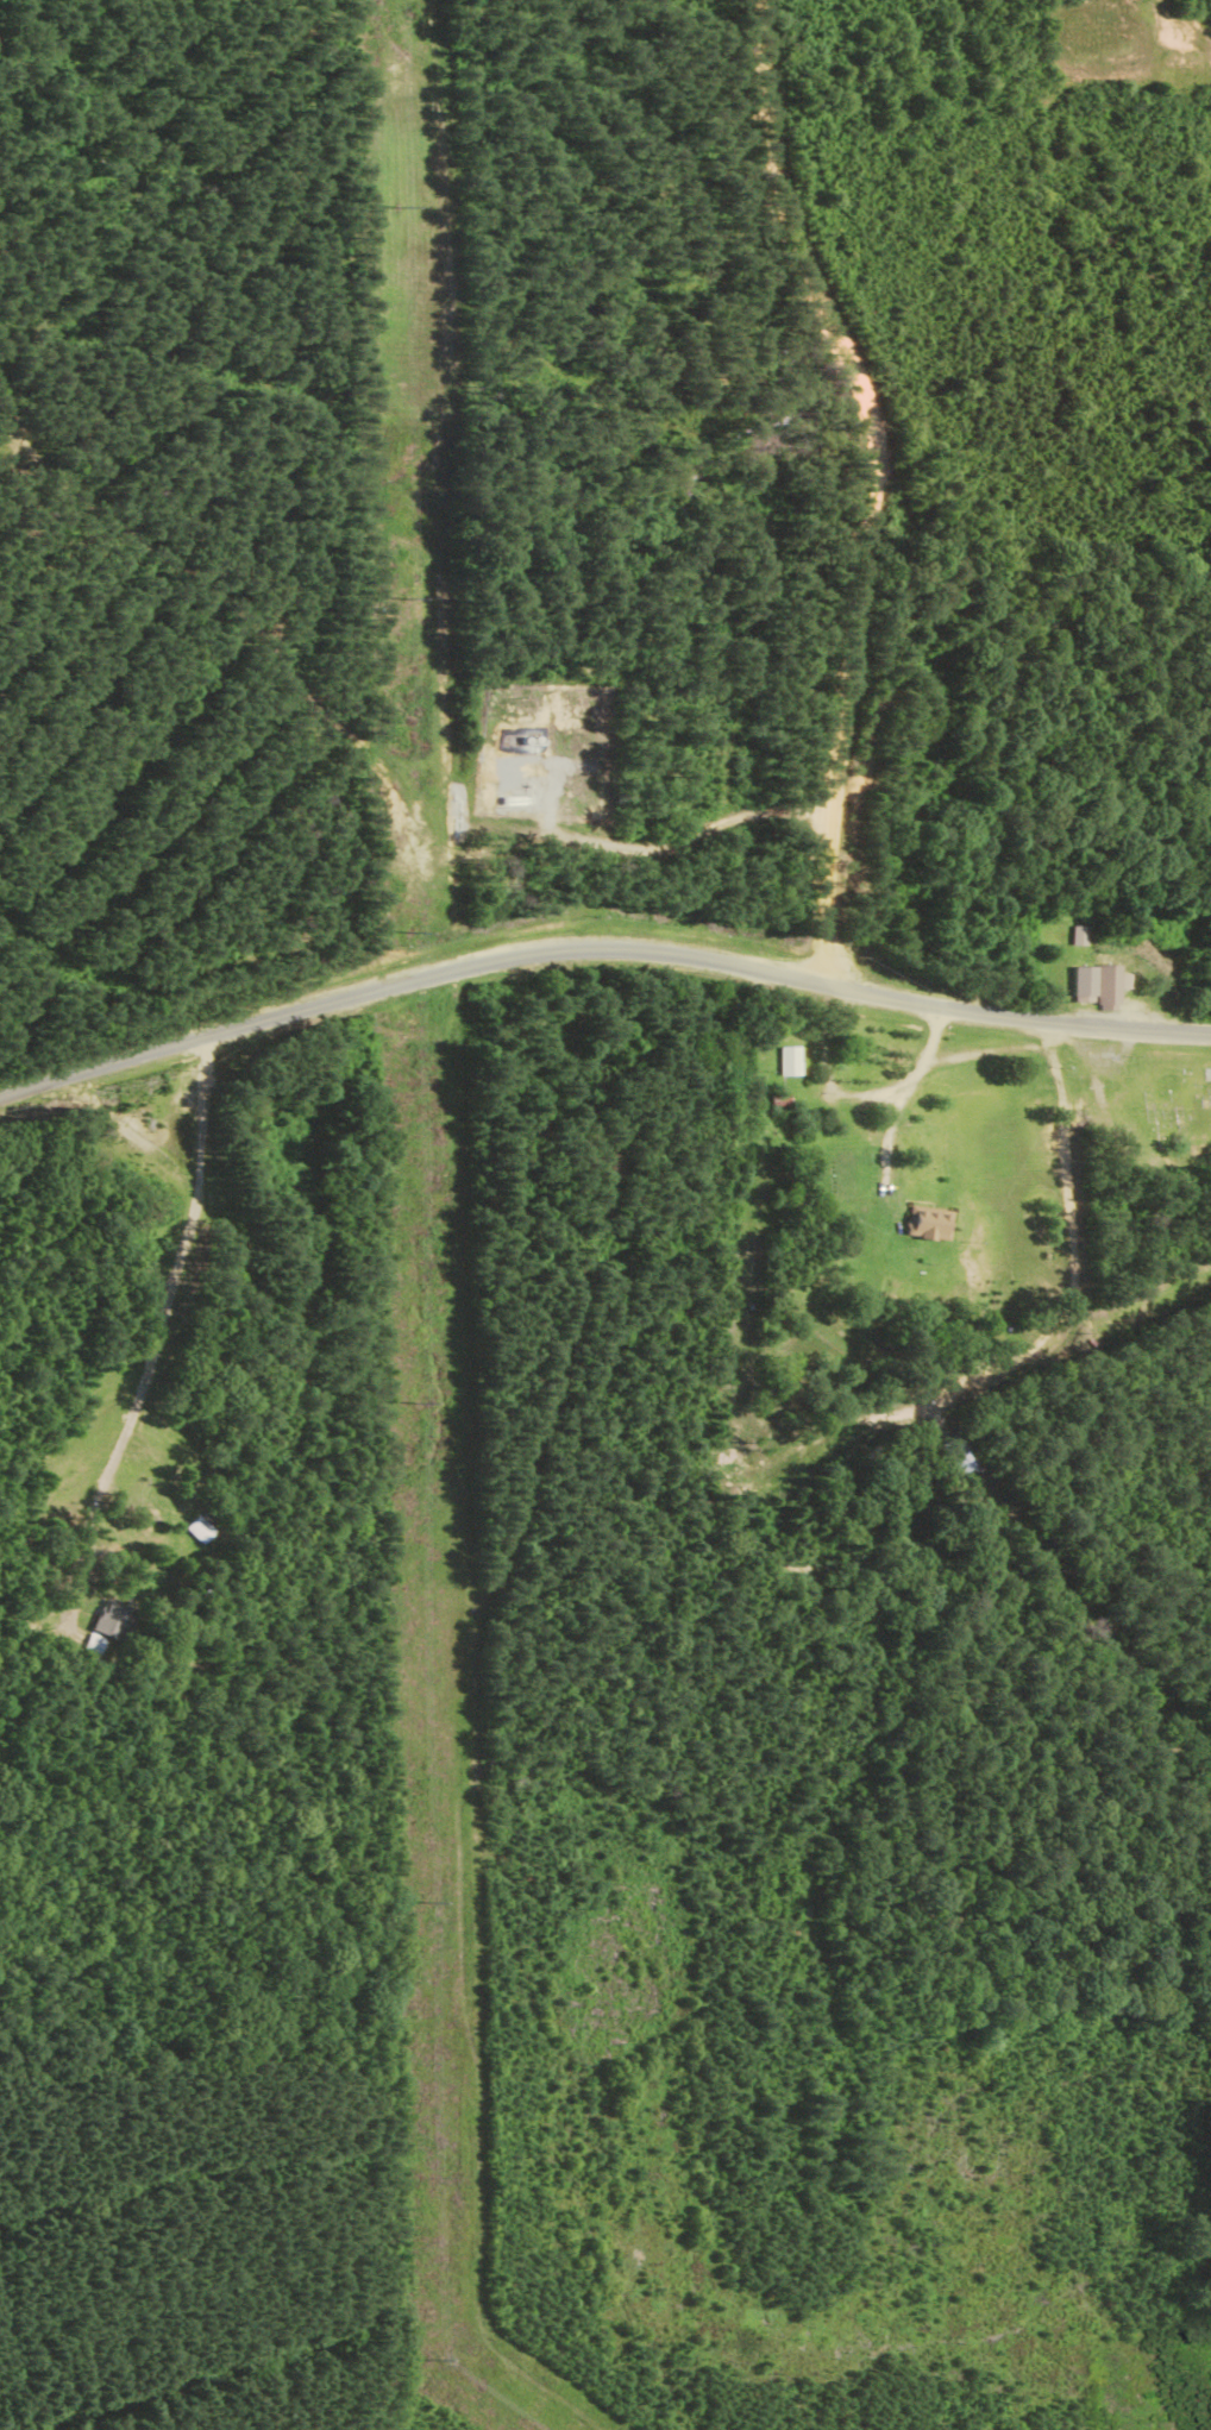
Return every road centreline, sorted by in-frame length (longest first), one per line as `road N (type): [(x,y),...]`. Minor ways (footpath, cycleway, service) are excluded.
road 1 (residential): [(0,1101),(410,981),(607,949),(967,1016),(1210,1036)]
road 2 (residential): [(824,987),(876,477),(872,422),(784,225),(735,0)]

